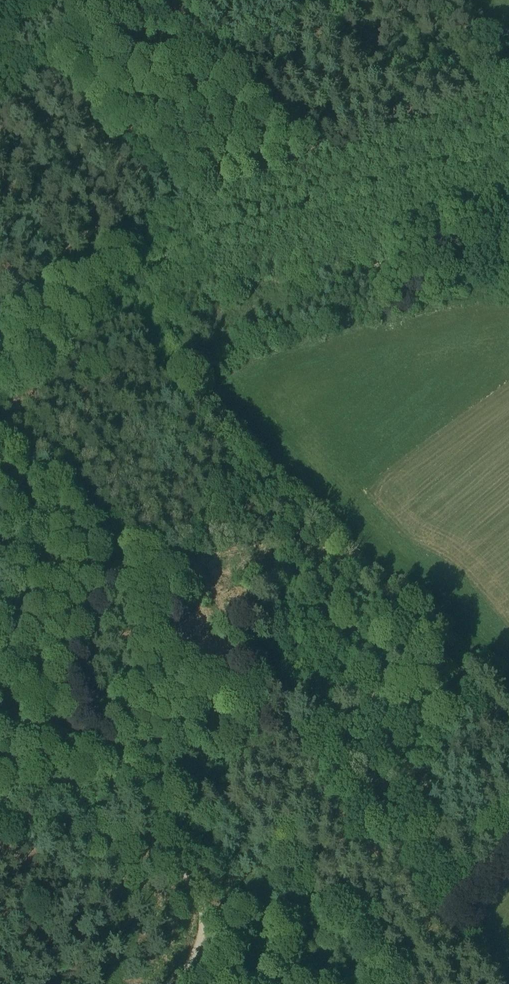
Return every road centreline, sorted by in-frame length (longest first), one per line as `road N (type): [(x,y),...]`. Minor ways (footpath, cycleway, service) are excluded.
road 1 (track): [(508,141),(202,239),(0,361)]
road 2 (track): [(3,692),(89,743),(194,887),(206,922),(178,983)]

